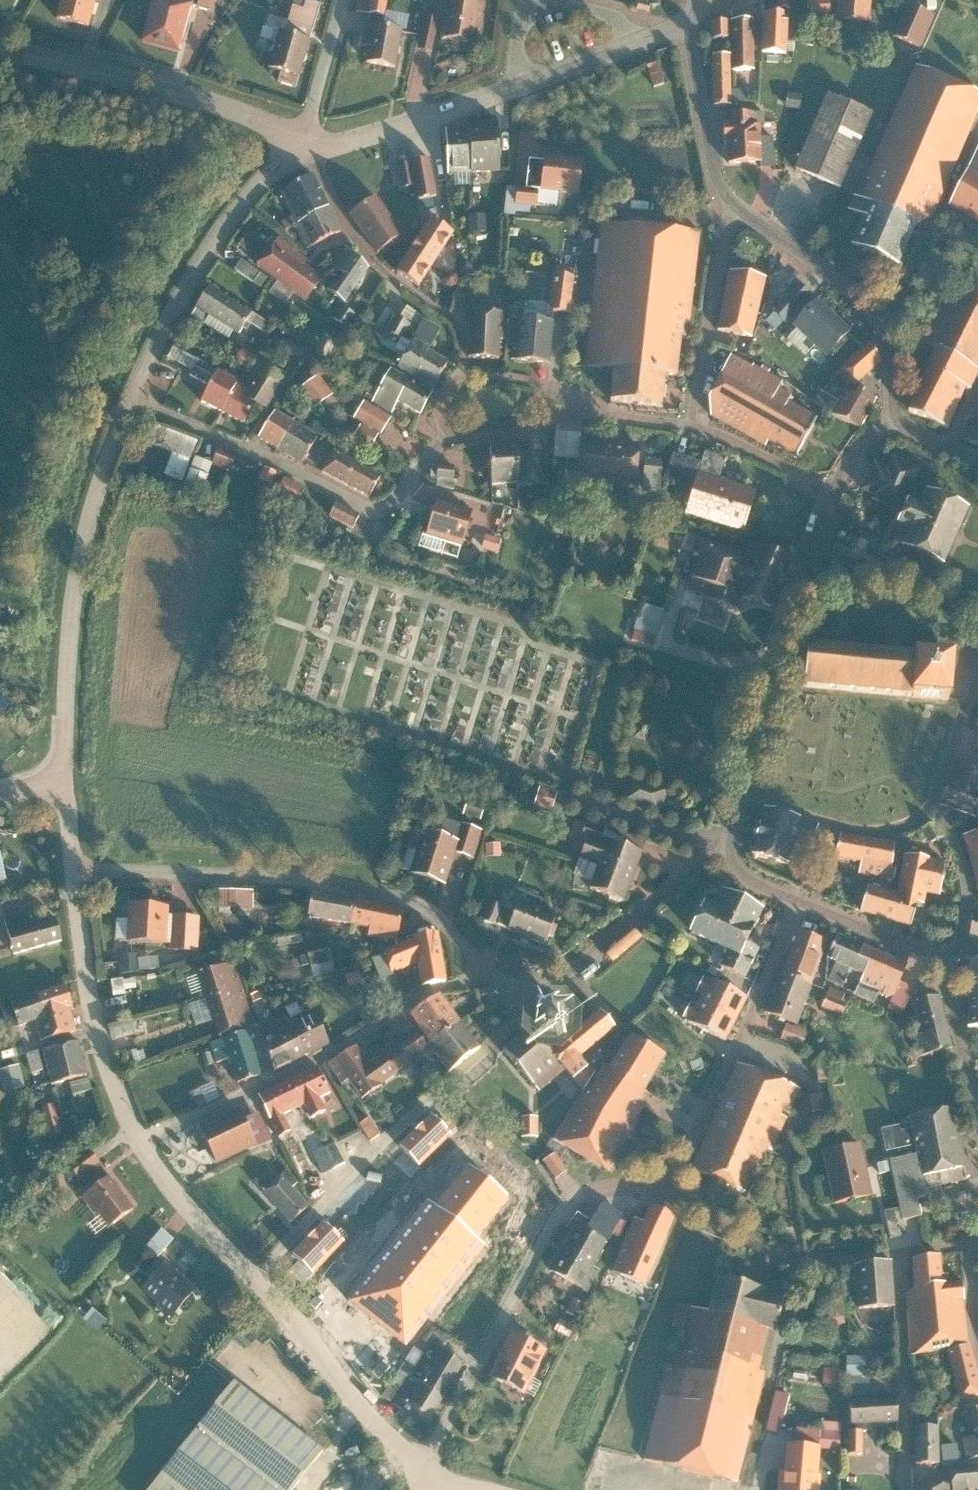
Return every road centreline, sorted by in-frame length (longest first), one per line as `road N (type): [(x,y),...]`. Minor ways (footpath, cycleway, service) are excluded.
road 1 (residential): [(76,868),(326,883),(388,895),(440,918),(482,968)]
road 2 (residential): [(414,1470),(566,1208),(598,1189),(667,1193)]
road 3 (residential): [(693,21),(312,151)]
road 4 (residential): [(251,1274),(406,1117),(499,1040),(525,991)]
road 5 (residential): [(134,1146),(482,968)]
road 6 (residential): [(129,407),(261,456),(381,517),(450,435)]
road 7 (residential): [(129,407),(80,571),(67,775)]
road 8 (residential): [(834,496),(744,760),(724,852)]
road 9 (residential): [(0,53),(244,112),(312,151)]
road 10 (residential): [(312,151),(271,173),(229,222),(184,286),(129,407)]
road 11 (residential): [(667,1193),(799,905)]
road 12 (residential): [(977,674),(931,811),(966,874),(957,954)]
road 13 (residential): [(736,210),(870,307),(891,343),(902,422)]
road 14 (residential): [(76,868),(98,1023),(134,1146)]
road 15 (residential): [(312,151),(366,254),(457,324),(461,377)]
road 16 (residential): [(251,1274),(414,1470)]
road 17 (residential): [(667,1193),(796,1264),(902,1257)]
road 18 (residential): [(525,991),(560,982),(695,861),(724,852)]
road 19 (residential): [(906,1489),(902,1257)]
road 20 (residential): [(693,426),(736,210)]
road 21 (residential): [(693,21),(693,65),(717,176),(736,210)]
road 22 (residential): [(134,1146),(251,1274)]
road 23 (residential): [(693,426),(834,496)]
road 24 (residential): [(312,151),(320,81),(343,0)]
road 25 (residential): [(799,905),(940,964)]
road 26 (residential): [(977,1108),(940,964)]
road 27 (residential): [(450,435),(515,433),(586,411)]
road 28 (residential): [(461,377),(522,380),(564,393),(586,411)]

